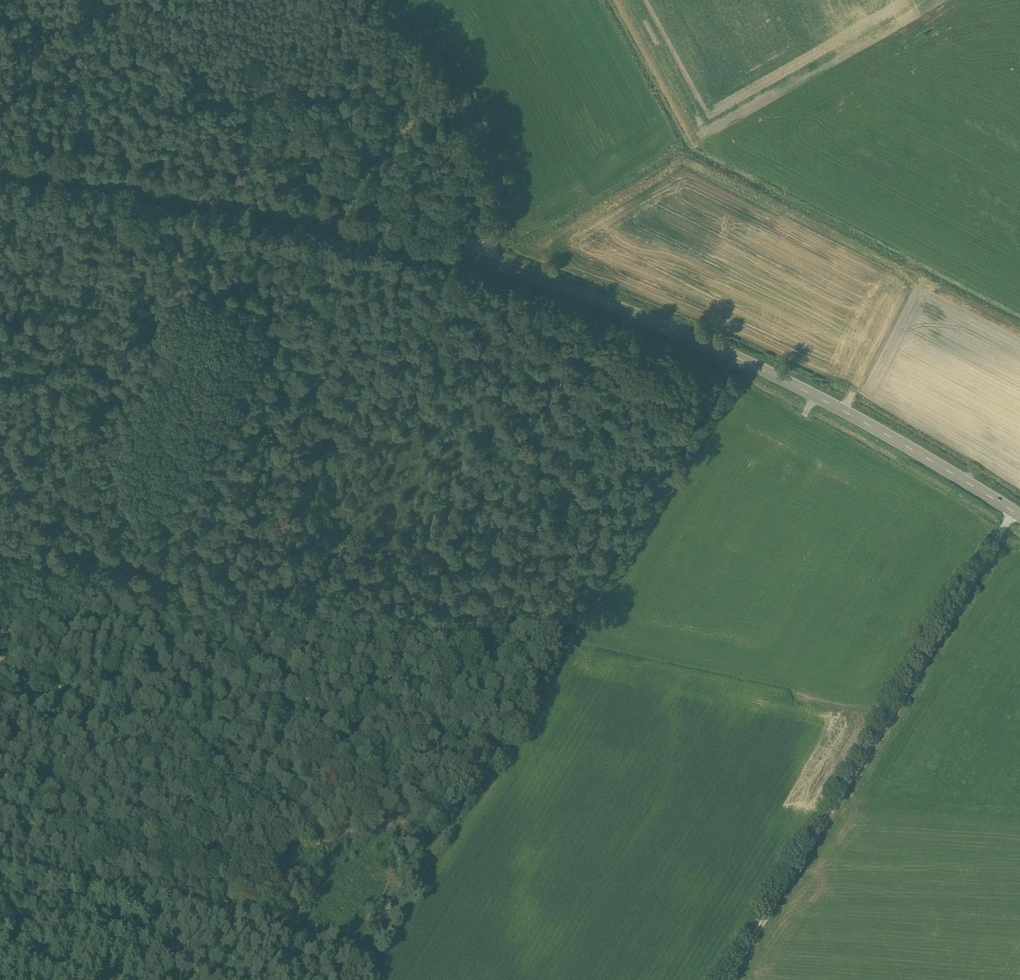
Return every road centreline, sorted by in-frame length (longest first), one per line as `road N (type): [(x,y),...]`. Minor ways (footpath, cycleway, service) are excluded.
road 1 (track): [(548,663),(365,965),(0,881)]
road 2 (tertiary): [(1019,515),(734,356),(488,262)]
road 3 (track): [(548,663),(0,539)]
road 4 (track): [(724,979),(1013,510)]
road 5 (track): [(242,219),(0,682)]
road 6 (tertiary): [(488,262),(253,197),(0,156)]
road 7 (track): [(99,0),(488,262)]
road 8 (track): [(734,356),(548,663)]
road 9 (unclassified): [(488,262),(492,205),(464,118),(444,74),(384,0)]

